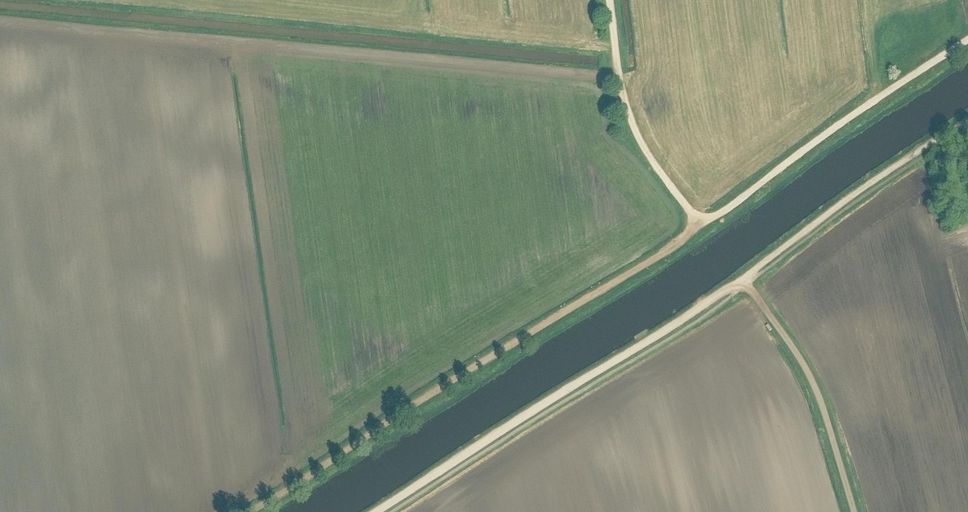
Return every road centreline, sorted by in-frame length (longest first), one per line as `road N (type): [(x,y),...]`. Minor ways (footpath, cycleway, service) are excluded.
road 1 (track): [(967,41),(718,215),(695,218),(659,259),(242,511)]
road 2 (track): [(377,511),(742,281),(967,115)]
road 3 (unclassified): [(854,511),(819,396),(742,281)]
road 4 (track): [(695,218),(647,157),(626,110),(609,0)]

